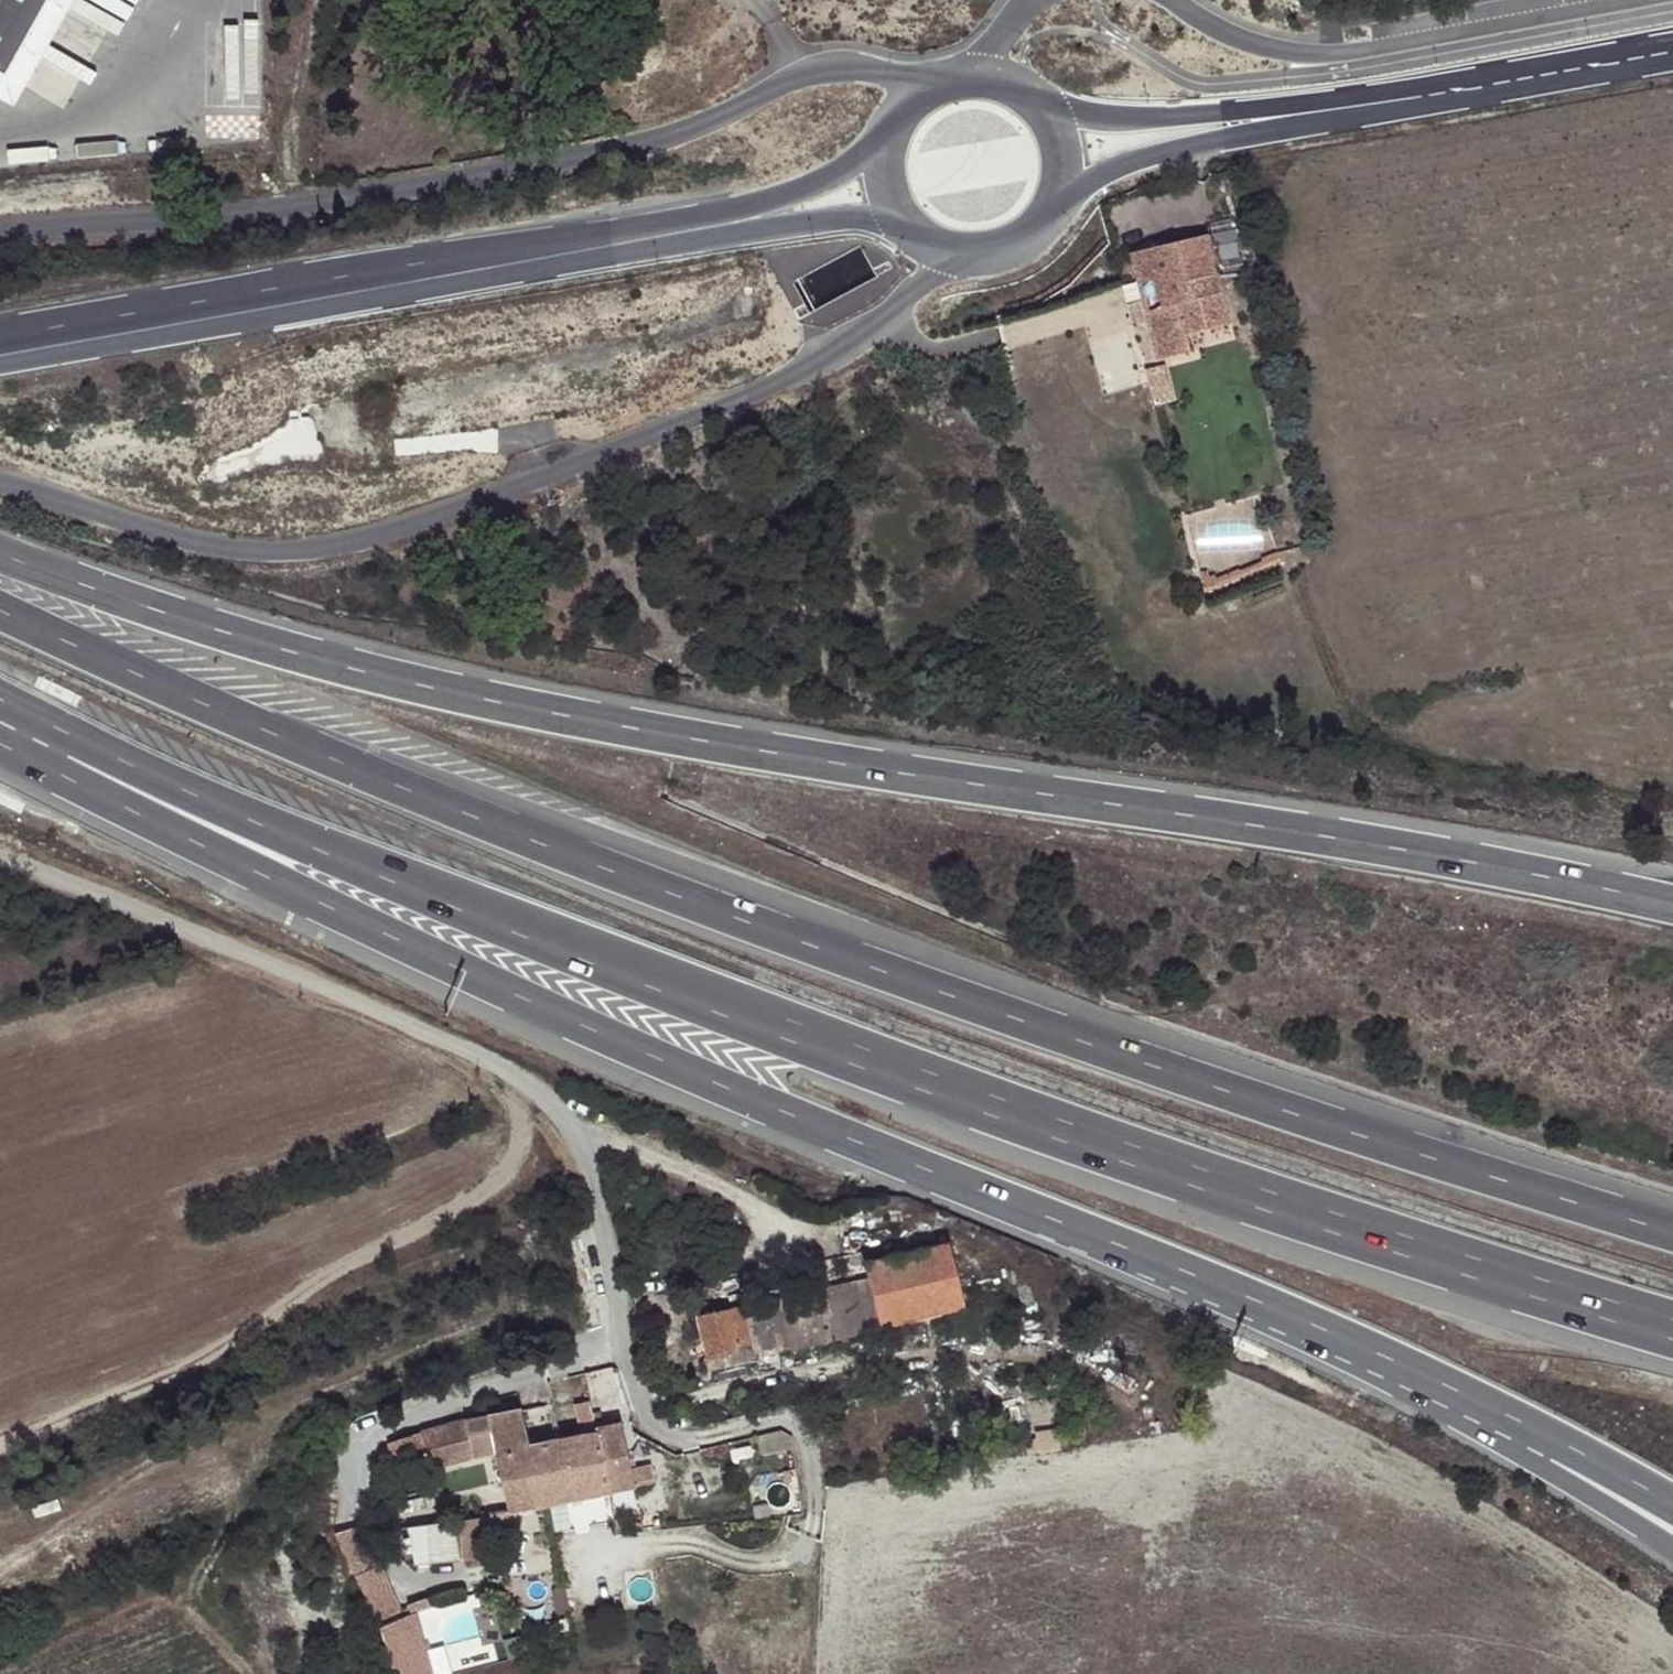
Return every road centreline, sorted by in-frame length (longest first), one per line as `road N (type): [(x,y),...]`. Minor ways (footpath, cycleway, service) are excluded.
road 1 (motorway): [(0,677),(476,909),(1063,1130),(1672,1326)]
road 2 (motorway): [(1672,1227),(1383,1141),(935,987),(369,774),(0,610)]
road 3 (motorway): [(1672,906),(1337,840),(415,685),(177,619),(0,553)]
road 4 (motorway): [(0,739),(302,895),(771,1107),(1256,1301)]
road 5 (unclassified): [(0,858),(429,1036),(542,1094),(569,1122),(582,1153),(636,1400),(648,1422),(676,1440),(697,1442),(764,1423),(802,1431),(815,1500),(807,1537)]
road 6 (unclassified): [(0,482),(225,547),(276,551),(361,541),(668,428),(813,363),(906,300),(952,247)]
road 7 (unclassified): [(931,99),(880,71),(839,65),(803,73),(661,138),(465,177),(0,232)]
road 8 (secondary): [(573,251),(0,350)]
road 9 (motorway): [(1256,1301),(1672,1544)]
road 10 (motorway): [(1256,1301),(1450,1389),(1672,1504)]
road 11 (secondary): [(1672,51),(1337,106)]
road 12 (secondary): [(892,150),(789,194),(573,251)]
road 13 (secondary): [(573,251),(906,217)]
road 14 (secondary): [(1050,184),(1337,106)]
road 15 (secondary): [(1337,106),(1043,134)]
road 16 (secondary): [(1043,134),(1028,113),(983,90),(931,99)]
road 17 (secondary): [(952,247),(1003,243),(1024,229),(1050,184)]

